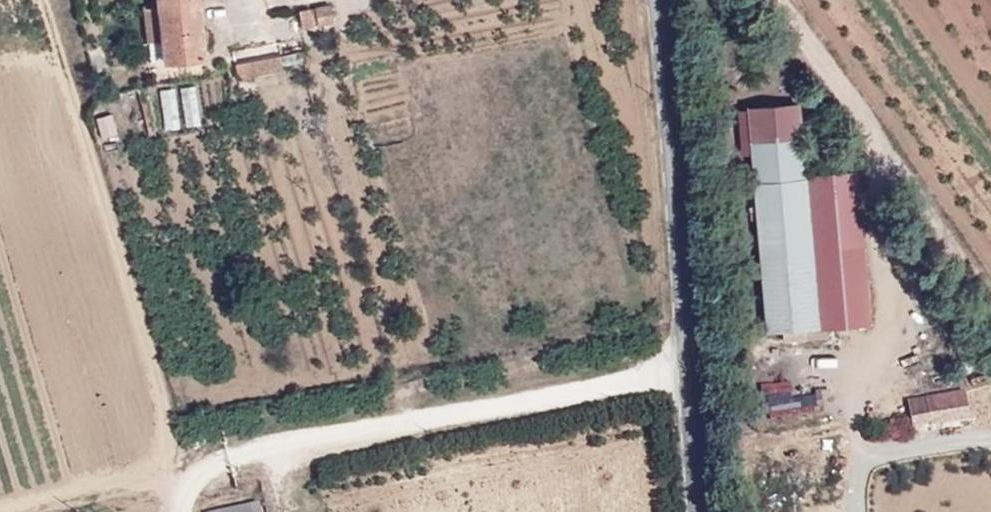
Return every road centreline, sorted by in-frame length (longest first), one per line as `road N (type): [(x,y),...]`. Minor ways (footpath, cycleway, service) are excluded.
road 1 (tertiary): [(659,0),(699,511)]

